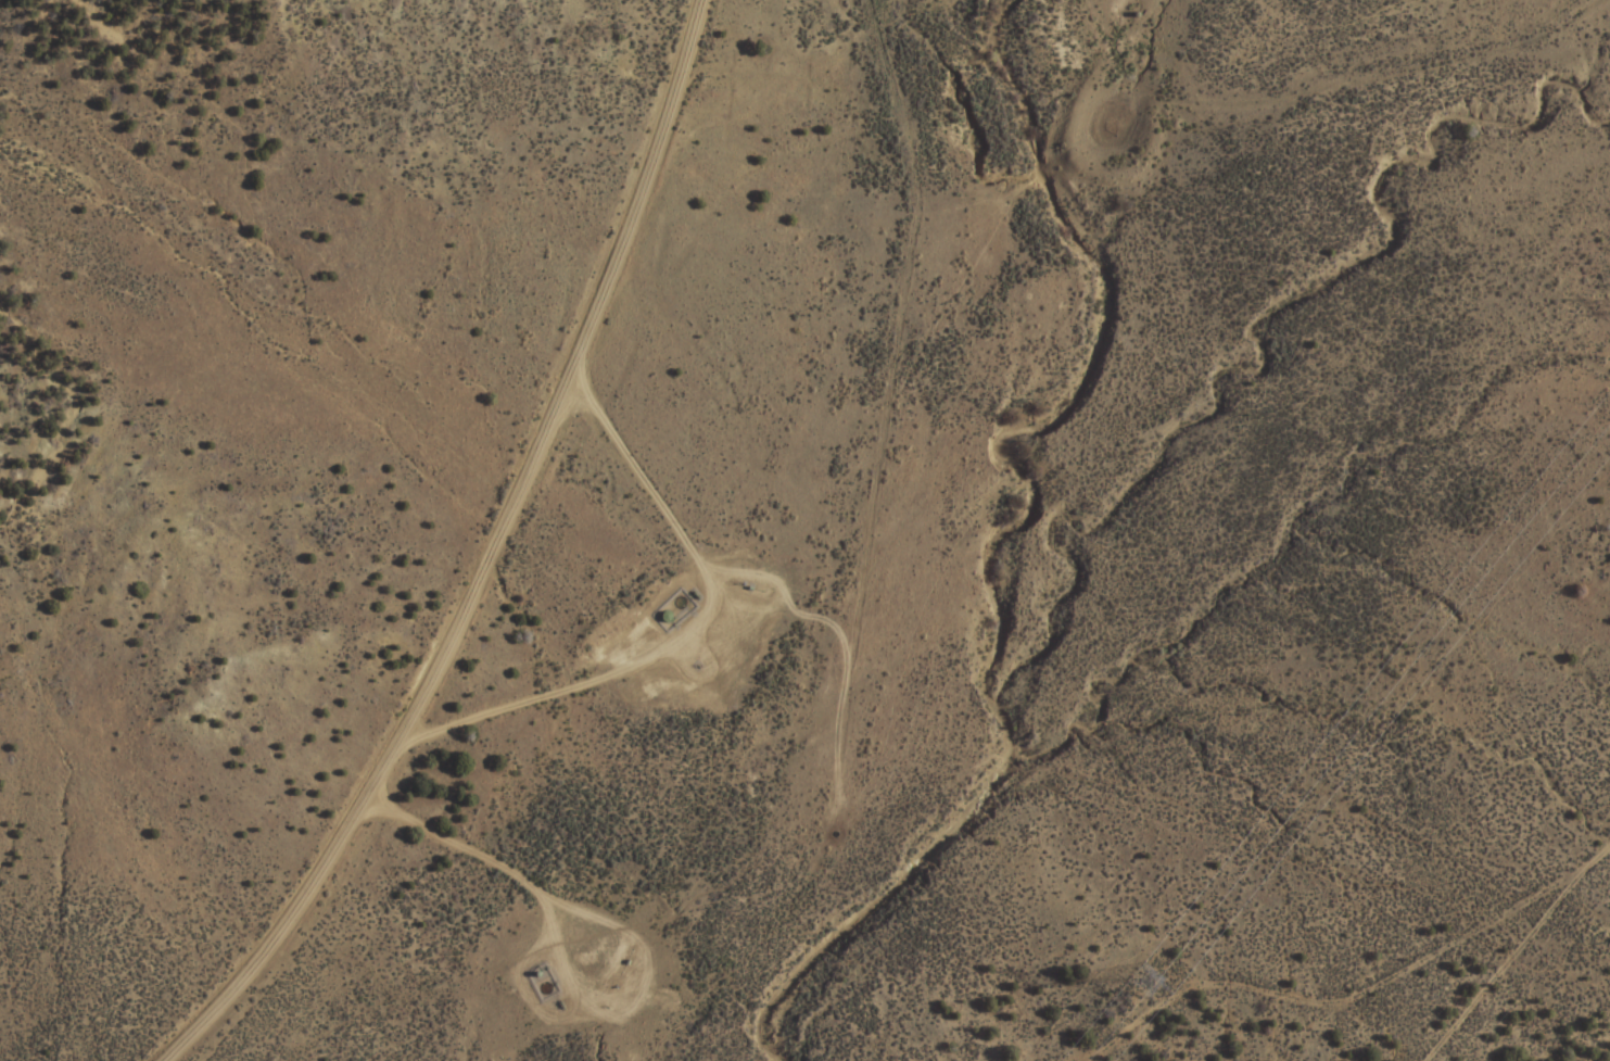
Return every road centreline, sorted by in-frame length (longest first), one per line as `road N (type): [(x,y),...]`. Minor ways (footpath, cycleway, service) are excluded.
road 1 (tertiary): [(615,0),(532,346),(319,839),(238,955),(132,1060)]
road 2 (residential): [(1120,87),(1018,162),(954,173),(857,88),(787,48),(721,25),(608,28)]

